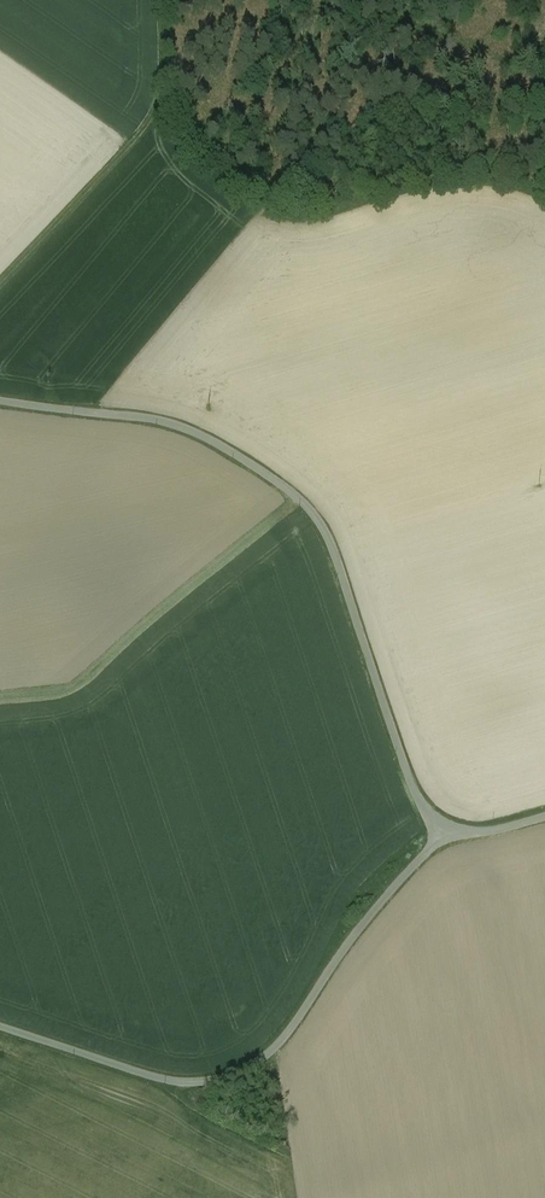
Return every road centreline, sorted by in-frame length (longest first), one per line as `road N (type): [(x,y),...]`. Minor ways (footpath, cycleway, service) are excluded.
road 1 (unclassified): [(0,403),(154,420),(210,440),(273,480),(312,513),(333,550),(424,808),(472,832),(544,817)]

